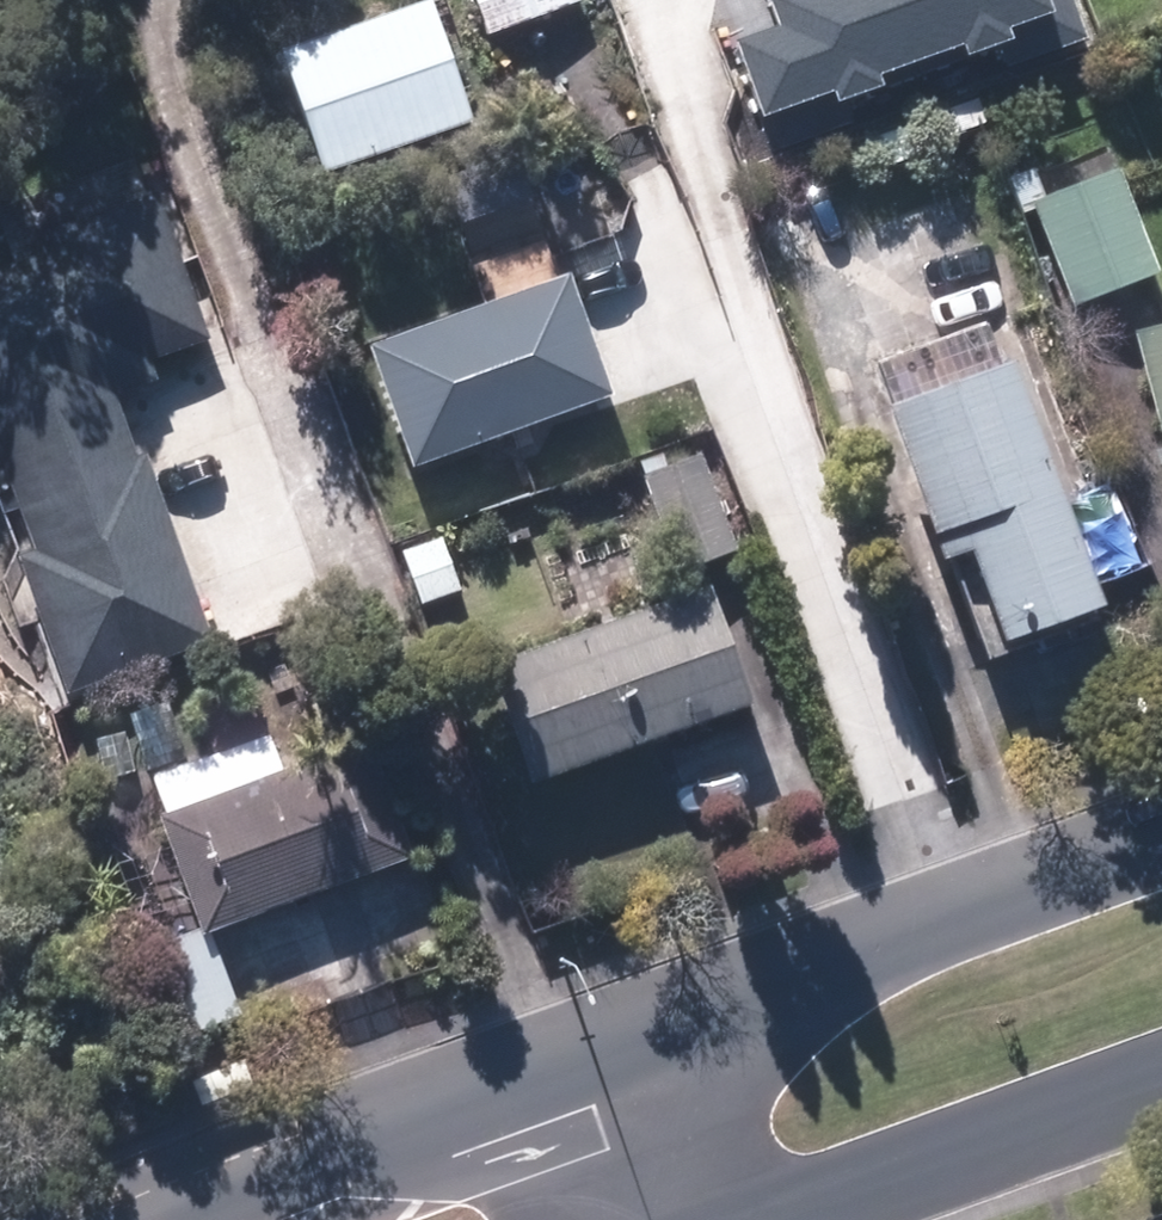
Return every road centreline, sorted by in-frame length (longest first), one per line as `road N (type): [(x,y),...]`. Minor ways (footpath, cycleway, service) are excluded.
road 1 (secondary): [(581,1065),(1161,851)]
road 2 (secondary): [(159,1219),(581,1065)]
road 3 (secondary): [(1161,1078),(785,1219)]
road 4 (residential): [(581,1065),(655,1219)]

